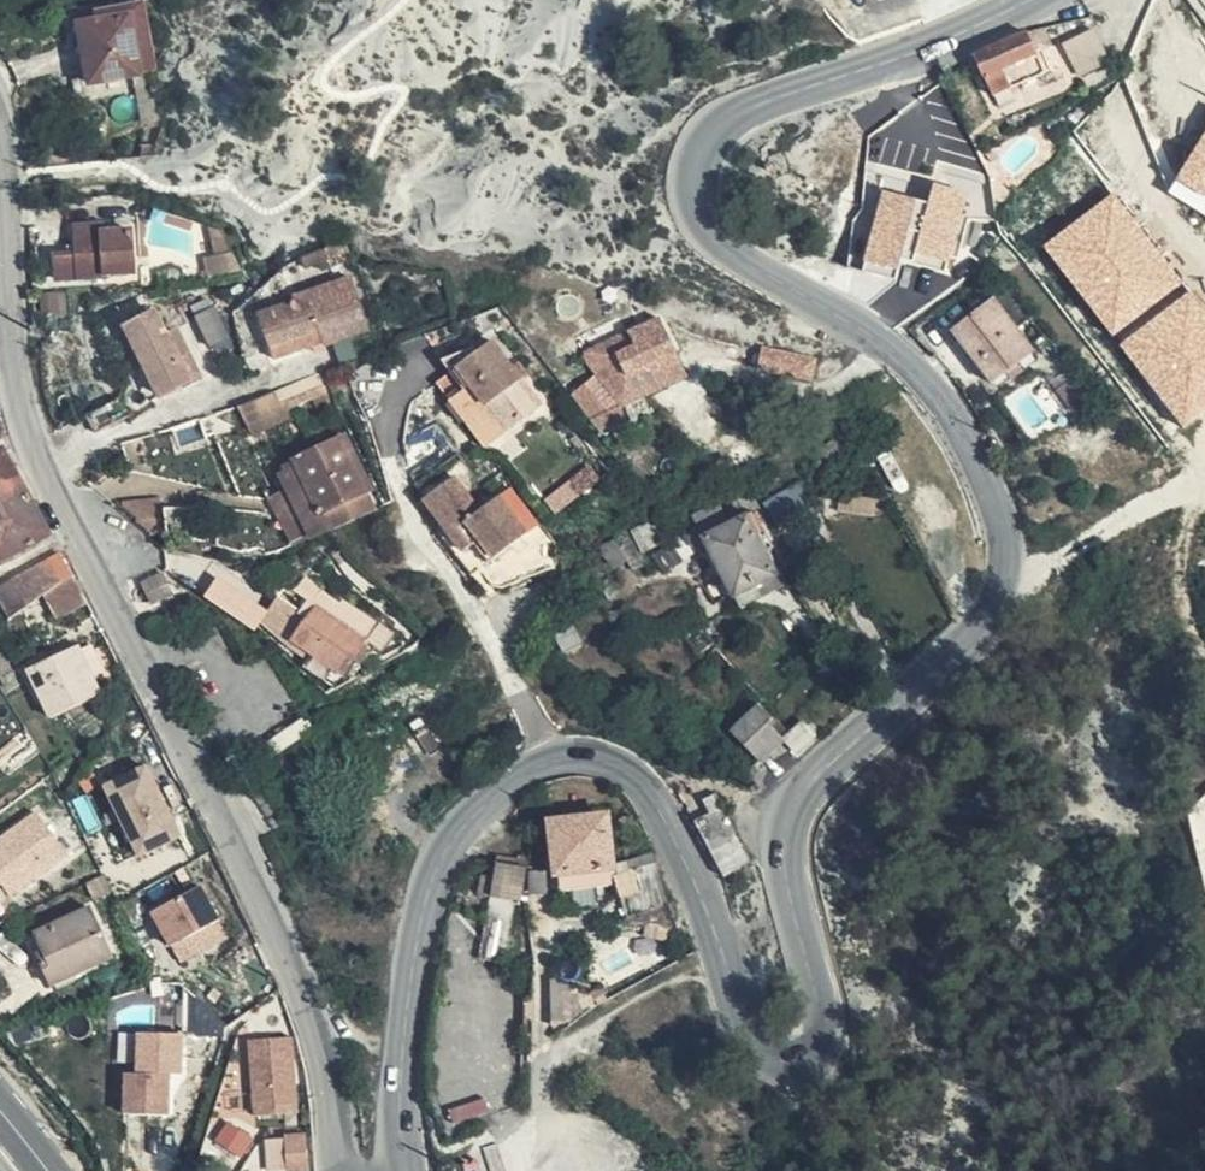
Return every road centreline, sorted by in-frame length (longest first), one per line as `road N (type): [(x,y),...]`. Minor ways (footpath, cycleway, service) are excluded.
road 1 (tertiary): [(407,1170),(399,1084),(417,947),(436,885),(482,808),(552,762),(585,757),(644,783),(666,815),(752,1047),(766,1066),(794,1076),(810,1068),(820,1015),(784,856),(789,823),(804,796),(971,633),(1002,589),(1011,552),(974,447),(915,370),(873,335),(723,247),(701,220),(696,182),(710,148),(745,122),(931,53),(1035,0)]
road 2 (residential): [(342,1170),(325,1056),(276,935),(25,412),(0,199)]

